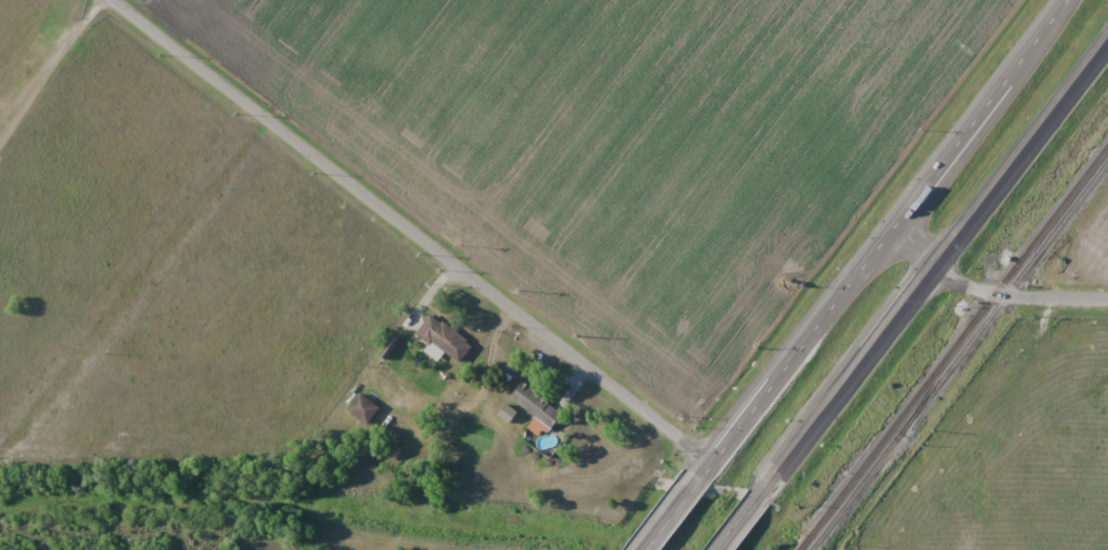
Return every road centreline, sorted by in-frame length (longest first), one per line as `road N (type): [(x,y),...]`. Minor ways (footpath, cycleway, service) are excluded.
road 1 (residential): [(107,0),(767,499)]
road 2 (trunk): [(897,233),(652,549)]
road 3 (trunk): [(723,549),(938,265)]
road 4 (trunk): [(1073,0),(897,233)]
road 5 (trunk): [(938,265),(1107,47)]
road 6 (residential): [(897,233),(995,293),(1107,299)]

